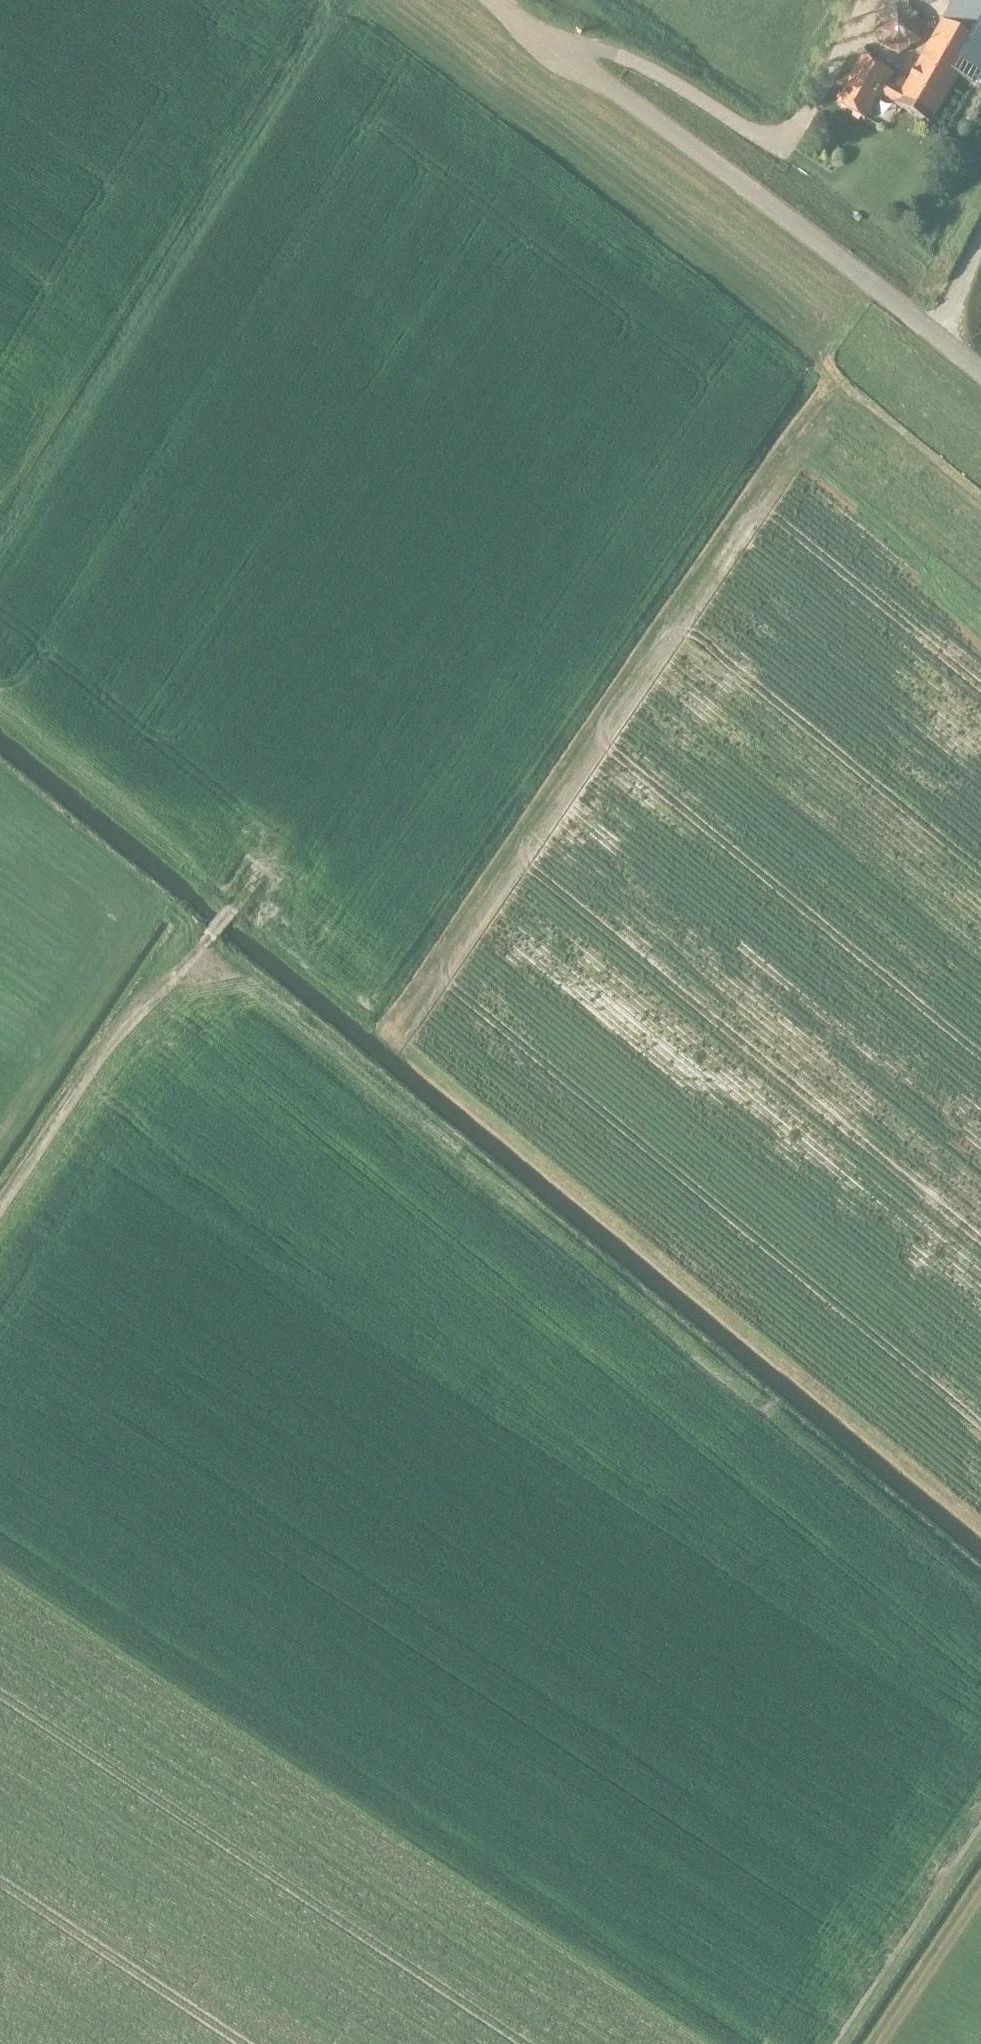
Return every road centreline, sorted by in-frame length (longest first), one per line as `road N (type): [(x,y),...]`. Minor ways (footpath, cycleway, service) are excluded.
road 1 (tertiary): [(980,374),(491,0)]

